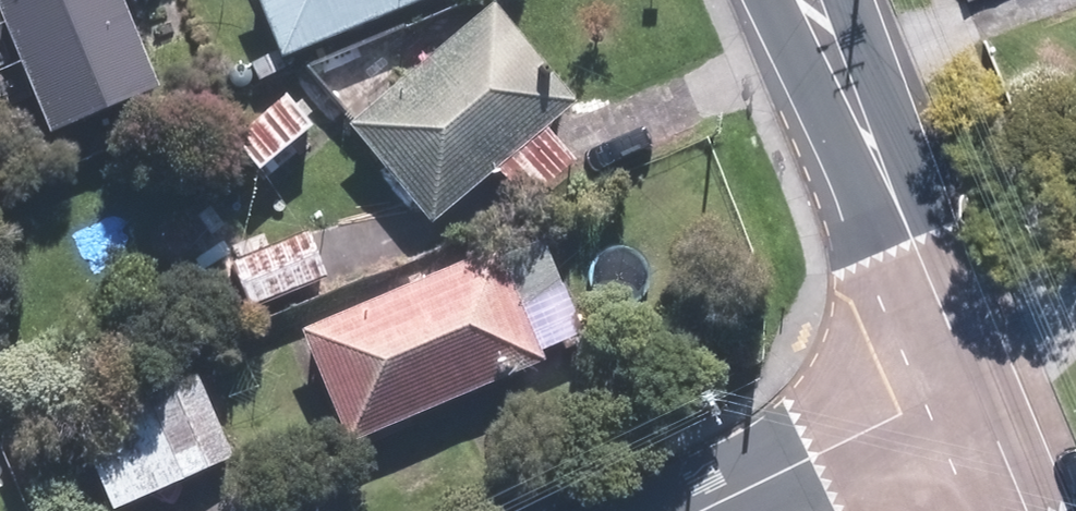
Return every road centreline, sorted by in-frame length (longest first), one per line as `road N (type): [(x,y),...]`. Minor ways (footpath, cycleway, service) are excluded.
road 1 (tertiary): [(811,0),(964,381)]
road 2 (residential): [(964,381),(703,510)]
road 3 (tertiary): [(964,381),(1019,510)]

